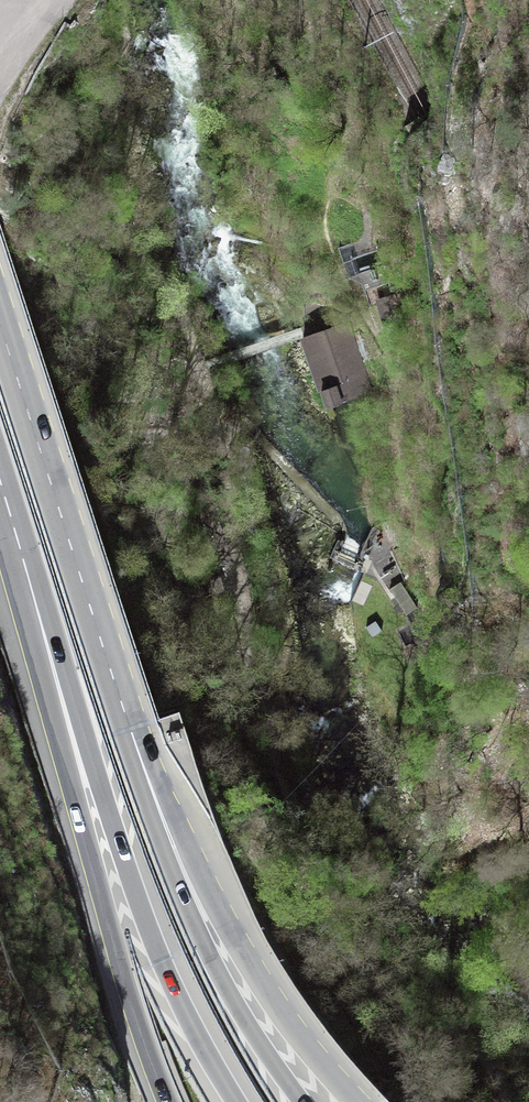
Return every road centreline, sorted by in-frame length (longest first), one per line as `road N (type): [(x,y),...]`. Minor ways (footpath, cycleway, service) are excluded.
road 1 (motorway): [(23,560),(162,961),(234,1101)]
road 2 (primary): [(23,560),(106,915),(165,1101)]
road 3 (primary): [(133,737),(0,325)]
road 4 (primary): [(356,1101),(243,958),(133,737)]
road 5 (motorway): [(301,1101),(211,960),(133,737)]

